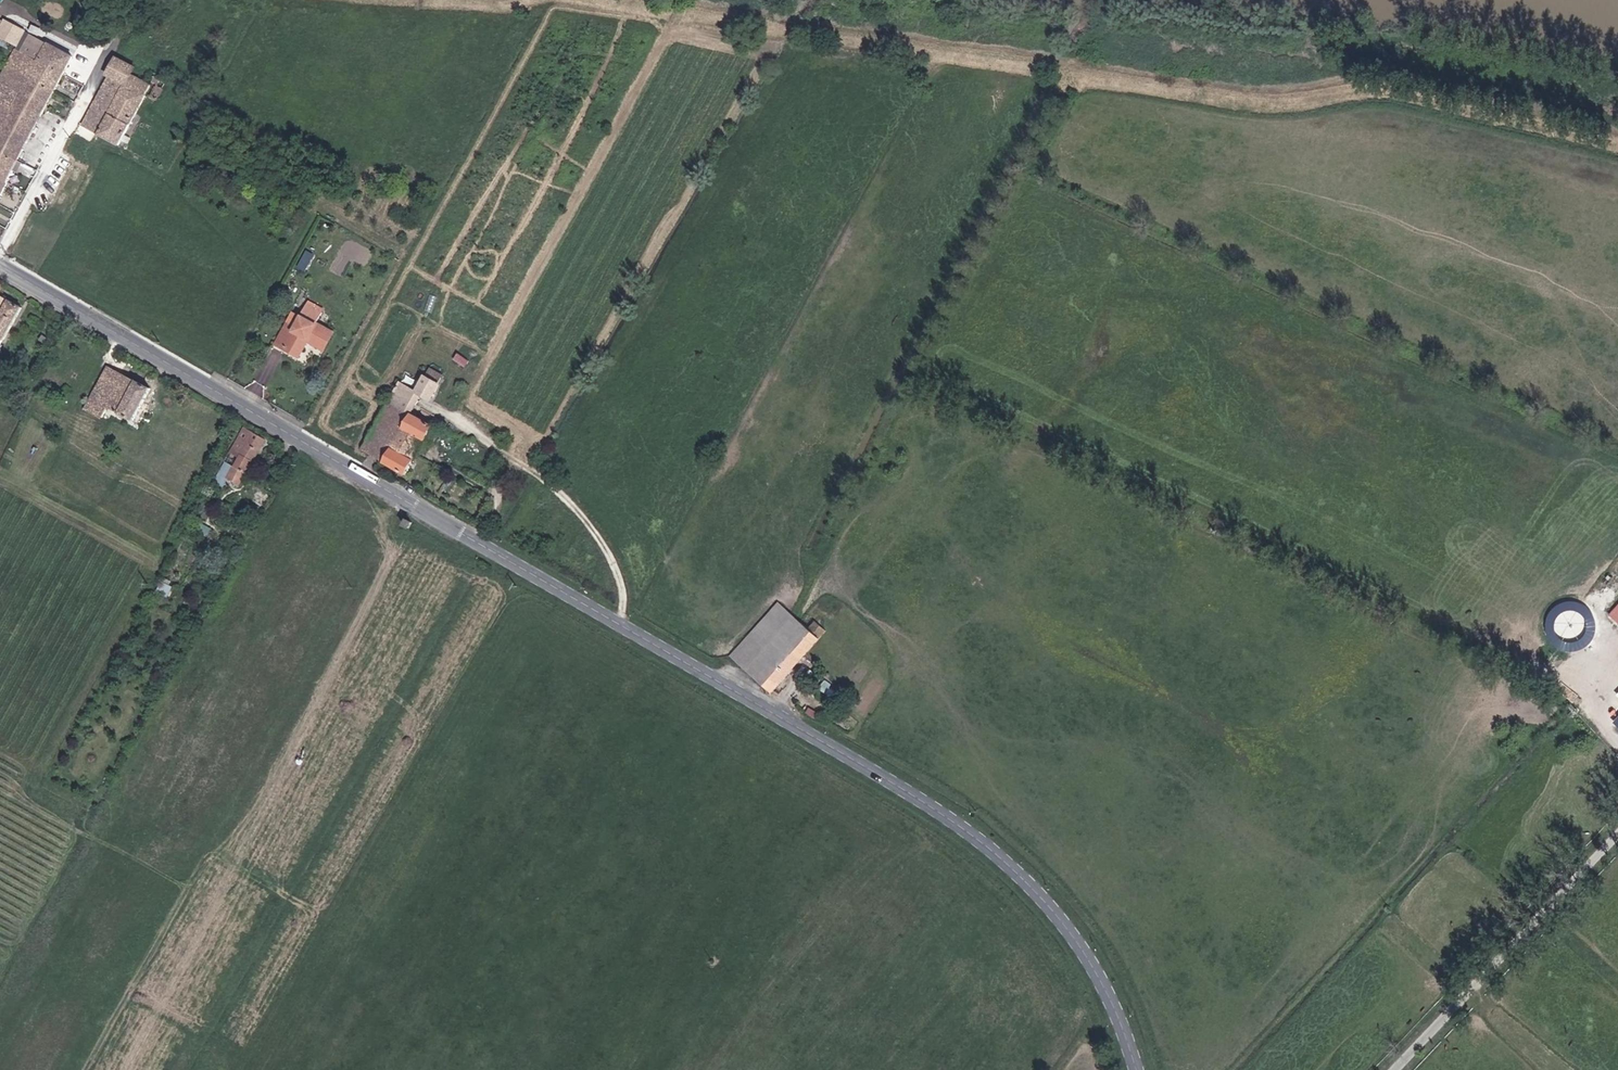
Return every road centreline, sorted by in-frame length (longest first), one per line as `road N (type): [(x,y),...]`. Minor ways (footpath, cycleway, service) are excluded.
road 1 (tertiary): [(0,262),(937,808),(1000,855),(1073,933),(1125,1026),(1139,1069)]

